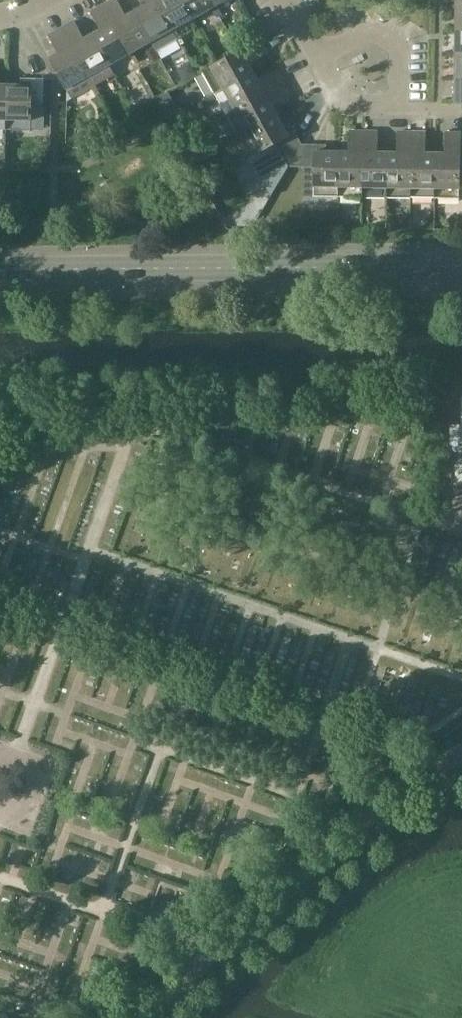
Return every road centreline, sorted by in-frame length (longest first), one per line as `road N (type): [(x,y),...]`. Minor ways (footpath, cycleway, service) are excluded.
road 1 (tertiary): [(0,271),(461,266)]
road 2 (residential): [(143,1017),(379,810),(461,752)]
road 3 (residential): [(399,58),(399,89),(370,107),(341,92),(320,59)]

